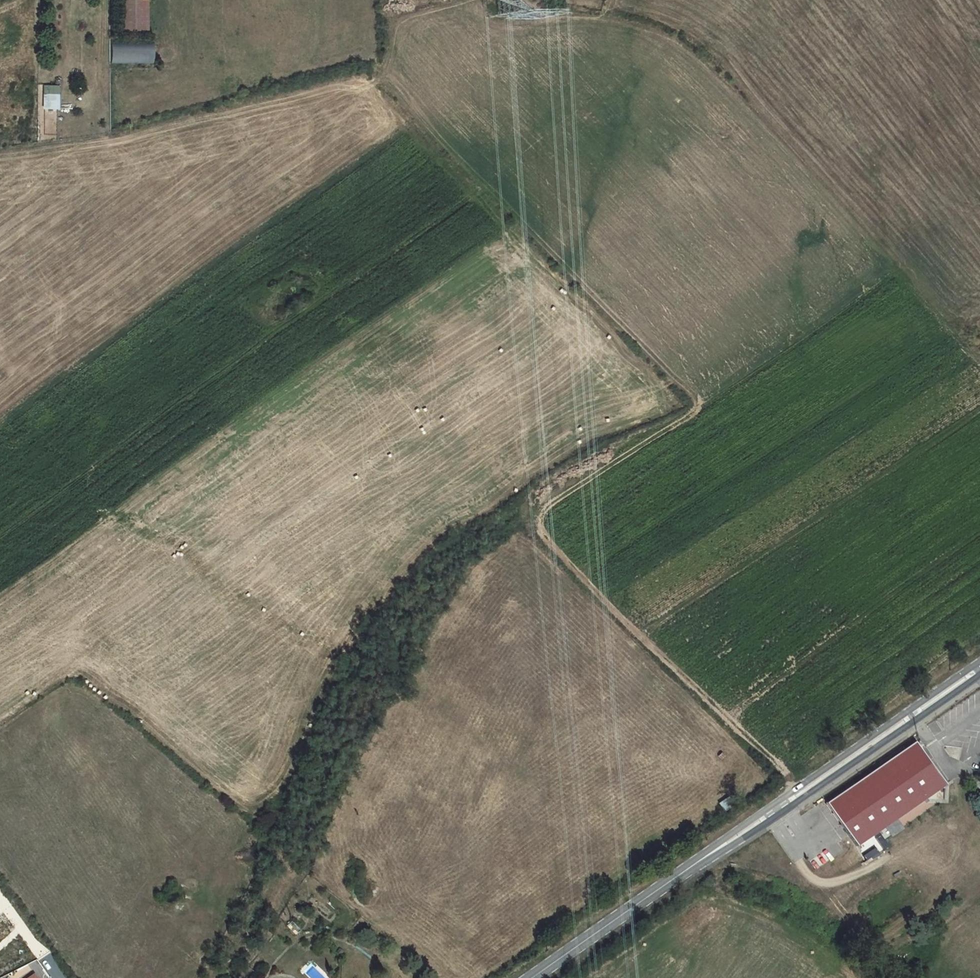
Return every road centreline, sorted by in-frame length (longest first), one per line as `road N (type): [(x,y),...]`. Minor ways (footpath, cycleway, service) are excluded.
road 1 (secondary): [(979,667),(538,977)]

